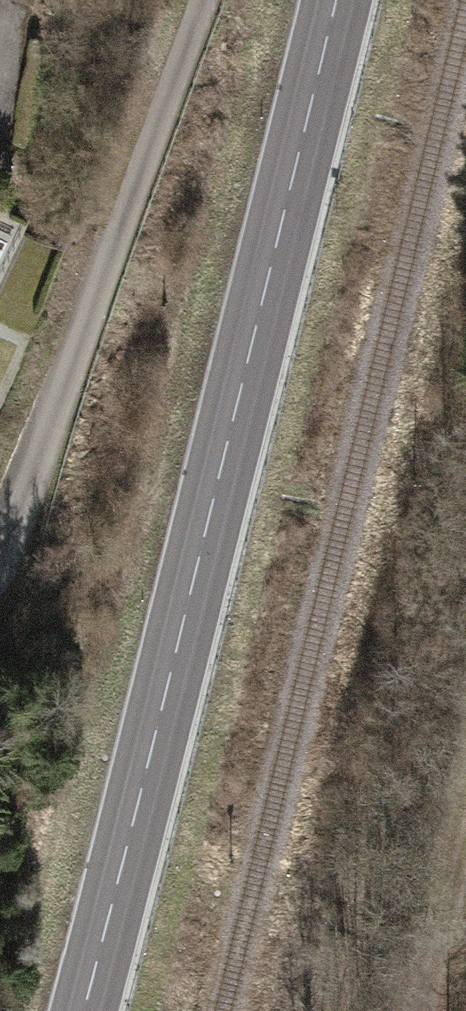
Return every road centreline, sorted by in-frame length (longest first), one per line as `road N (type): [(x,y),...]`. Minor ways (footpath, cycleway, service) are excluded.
road 1 (primary): [(339,0),(88,1010)]
road 2 (unclassified): [(208,0),(145,191),(0,574)]
road 3 (track): [(426,1010),(465,849)]

